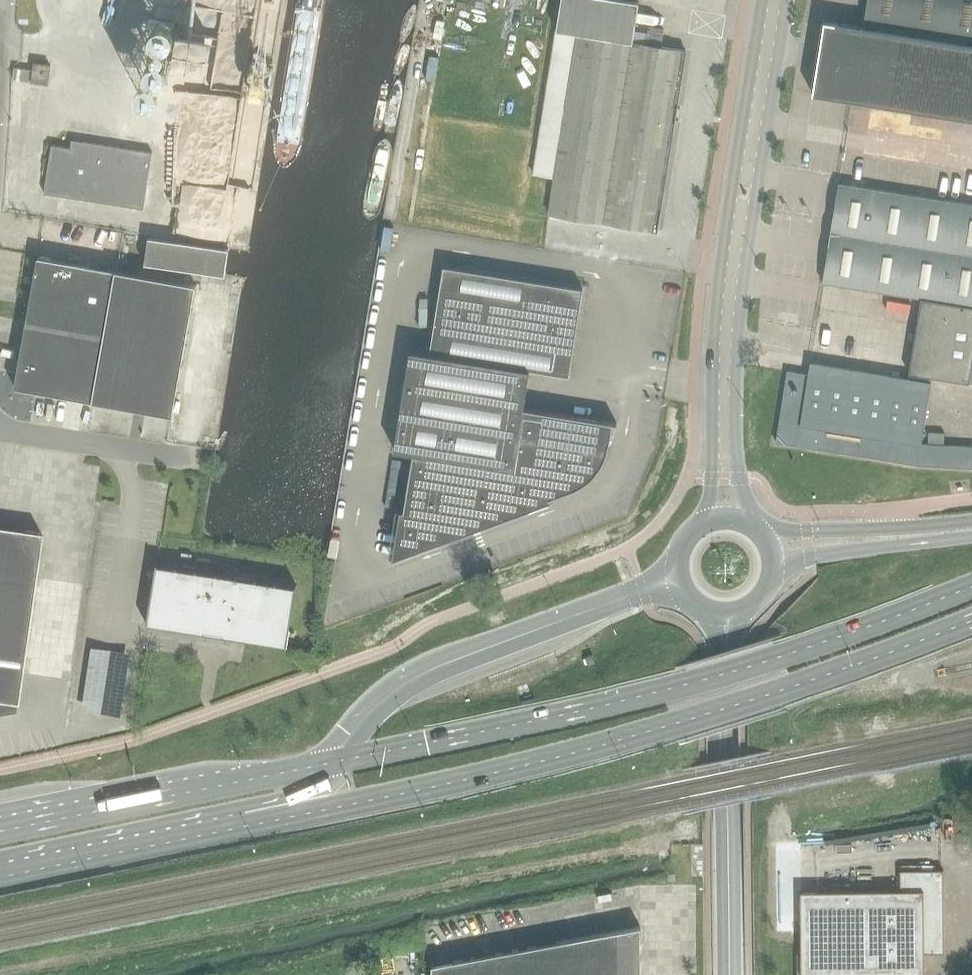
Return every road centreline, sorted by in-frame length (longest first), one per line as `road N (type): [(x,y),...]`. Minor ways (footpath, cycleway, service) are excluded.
road 1 (primary): [(210,834),(685,721),(971,621)]
road 2 (primary): [(971,587),(728,673),(334,762)]
road 3 (tertiary): [(745,521),(739,339),(788,0)]
road 4 (tertiary): [(761,0),(713,337),(711,520)]
road 5 (primary): [(334,762),(362,720),(433,668),(678,580)]
road 6 (tertiary): [(729,974),(726,617)]
road 7 (primary): [(334,762),(0,831)]
road 8 (primary): [(0,877),(210,834)]
road 9 (primary): [(775,571),(809,557),(971,537)]
road 10 (unclassified): [(0,430),(188,458)]
road 11 (primary): [(210,834),(243,805),(315,787),(334,762)]

